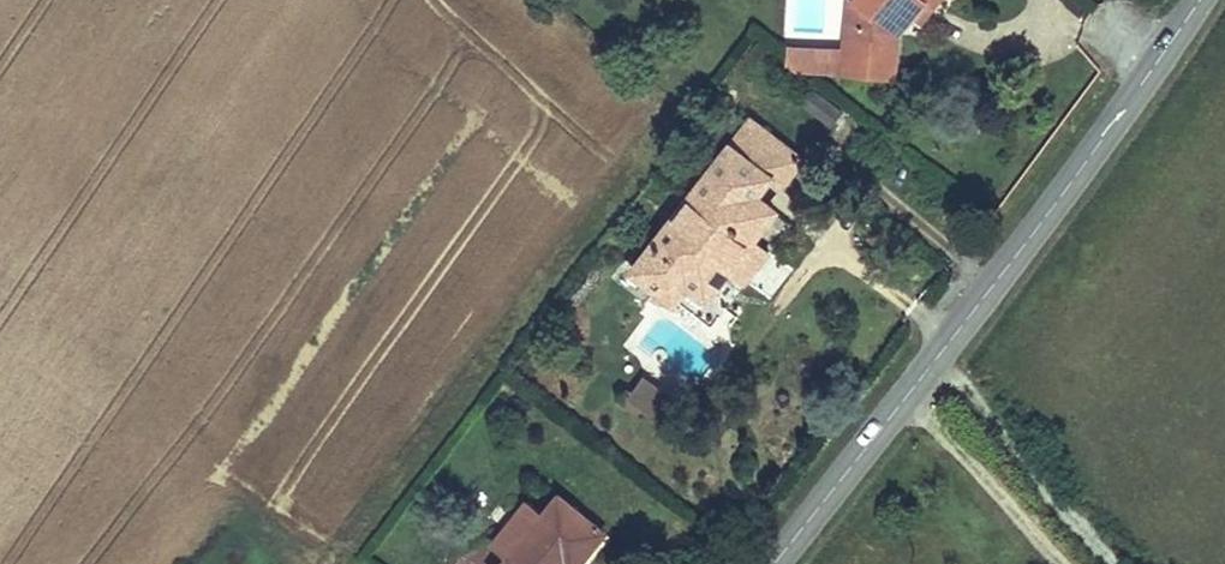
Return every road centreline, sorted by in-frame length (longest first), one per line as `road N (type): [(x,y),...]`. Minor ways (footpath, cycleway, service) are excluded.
road 1 (tertiary): [(773,563),(1020,251),(1199,0)]

